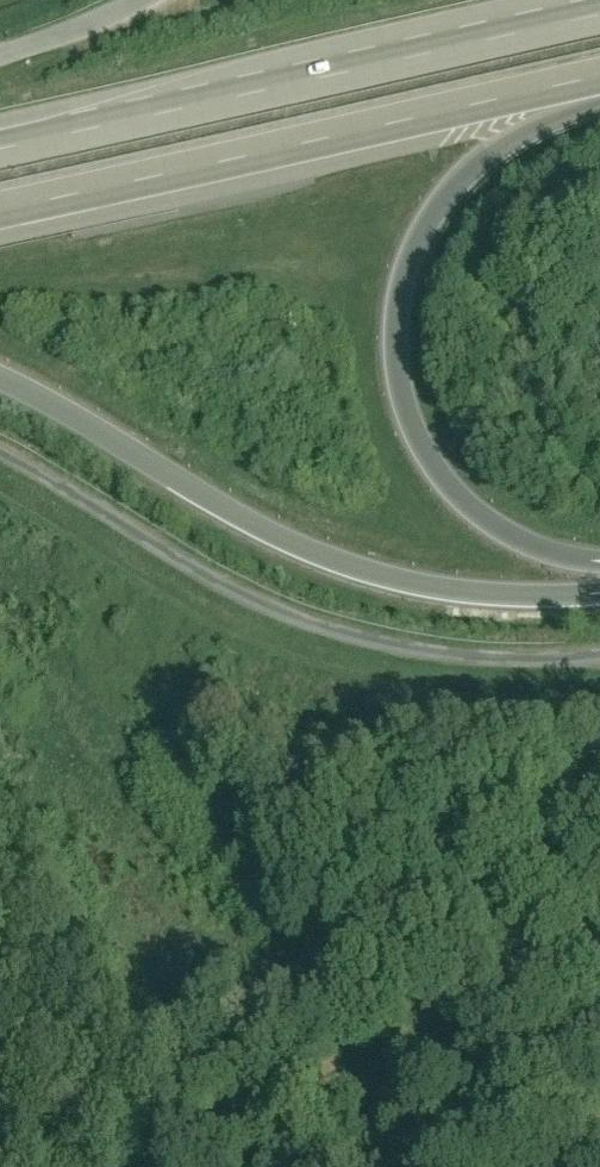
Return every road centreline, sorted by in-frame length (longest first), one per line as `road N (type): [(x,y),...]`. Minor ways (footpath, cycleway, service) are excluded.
road 1 (motorway): [(599,561),(550,553),(510,533),(448,479),(412,407),(402,331),(413,263),(449,197),(499,153),(599,100)]
road 2 (motorway): [(0,375),(249,519),(368,572),(499,596),(599,595)]
road 3 (residential): [(0,455),(240,594),(356,637),(501,660),(599,655)]
road 4 (motorway): [(0,216),(599,78)]
road 5 (motorway): [(599,3),(0,138)]
road 6 (track): [(177,1166),(599,971)]
road 7 (residential): [(150,0),(0,58)]

